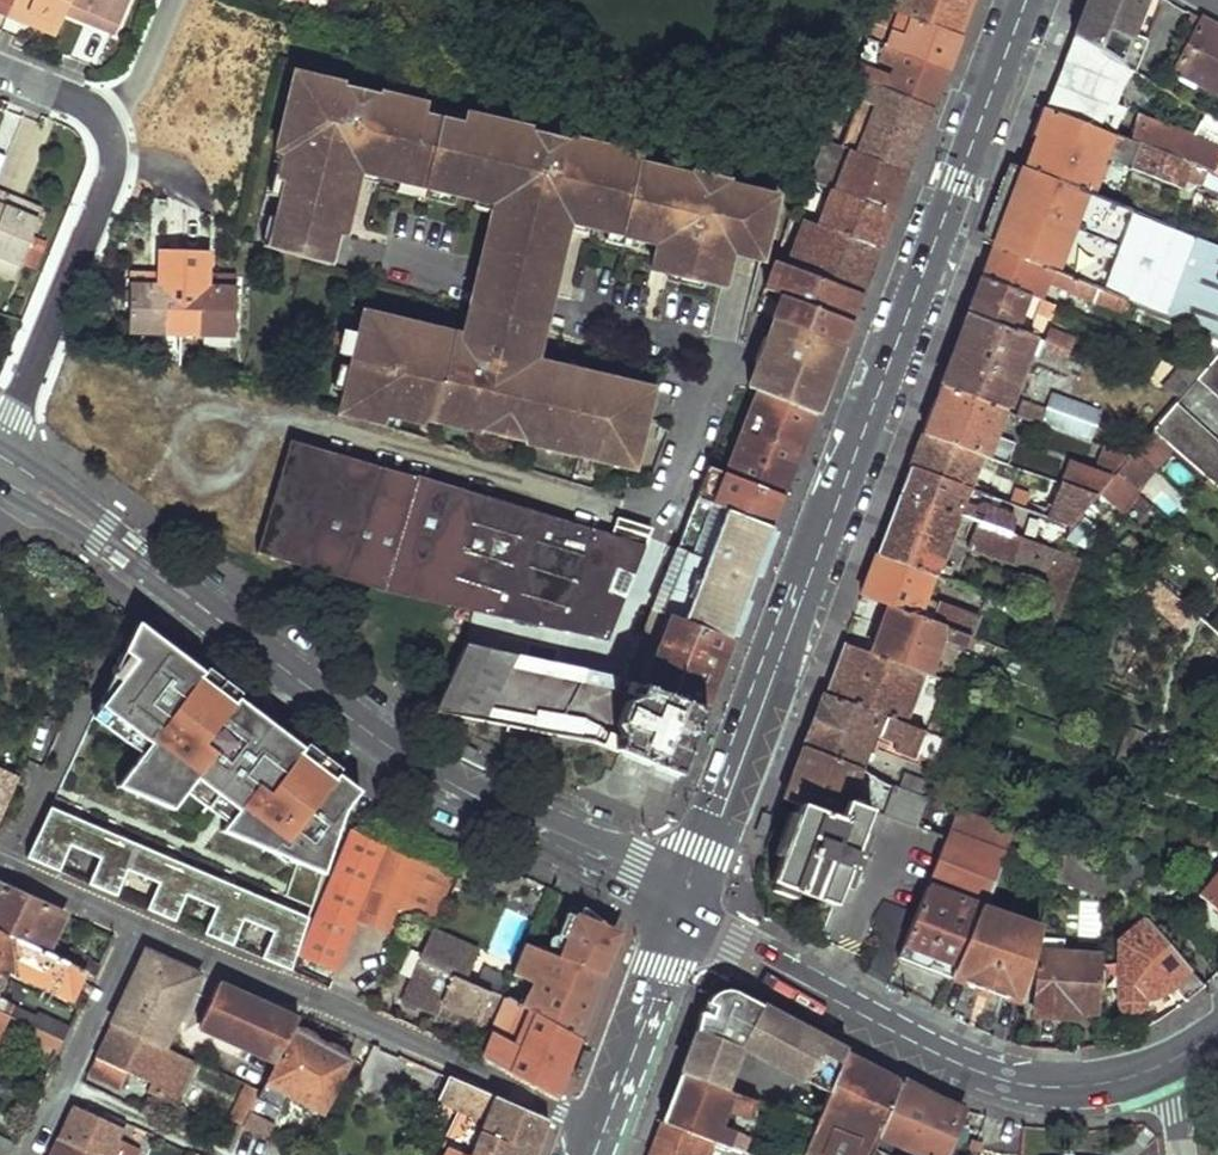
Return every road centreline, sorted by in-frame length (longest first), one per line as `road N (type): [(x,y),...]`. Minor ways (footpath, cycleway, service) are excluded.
road 1 (primary): [(685,905),(1027,0)]
road 2 (residential): [(685,905),(346,720),(70,506),(0,463)]
road 3 (tertiary): [(1161,1064),(1085,1085),(993,1075),(744,950),(685,905)]
road 4 (residential): [(601,1124),(137,919)]
road 5 (residential): [(0,463),(137,122)]
road 6 (residential): [(30,1154),(137,919)]
road 7 (primary): [(601,1124),(685,905)]
road 8 (residential): [(137,919),(0,861)]
road 9 (residential): [(137,122),(0,69)]
road 10 (residential): [(137,122),(187,0)]

